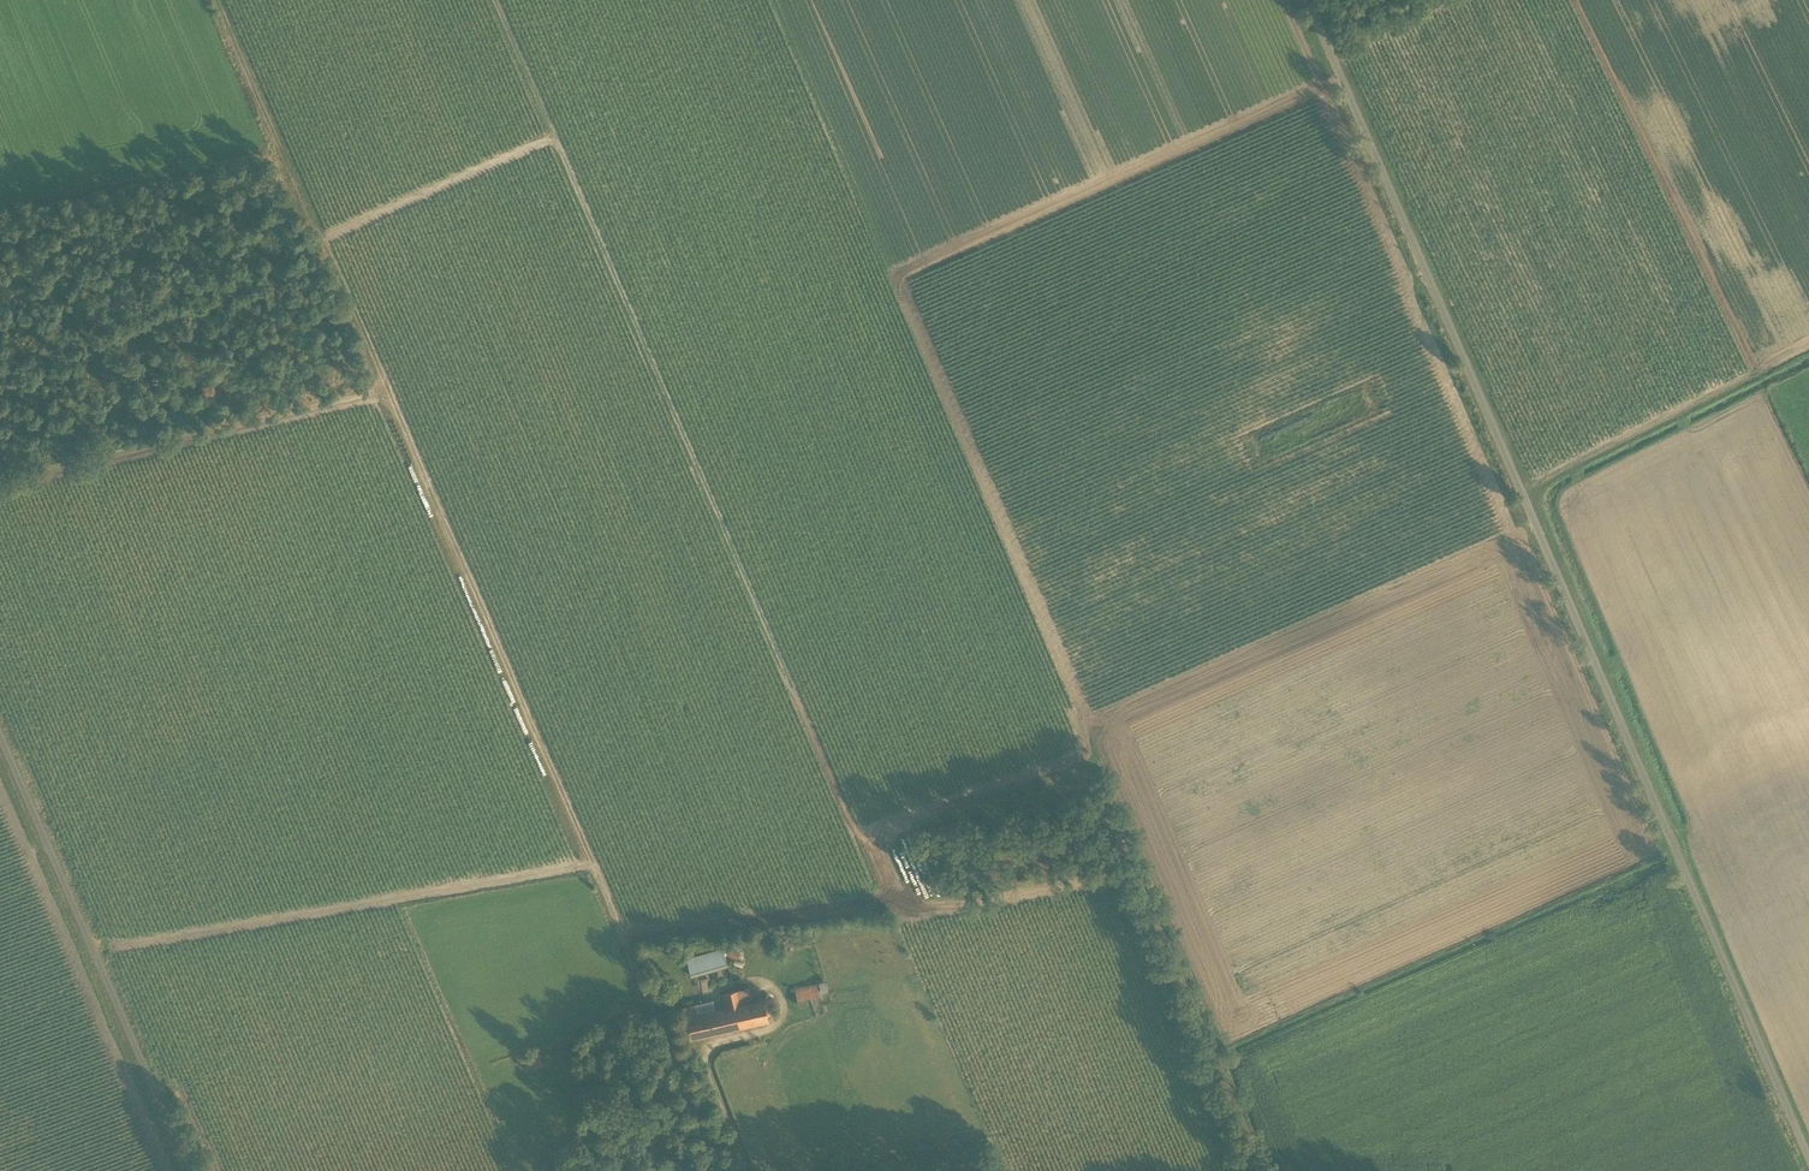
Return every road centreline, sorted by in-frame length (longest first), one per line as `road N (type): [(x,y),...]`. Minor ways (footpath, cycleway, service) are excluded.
road 1 (track): [(721,1170),(218,0)]
road 2 (unclassified): [(1808,1161),(1309,0)]
road 3 (unclassified): [(193,1170),(0,731)]

